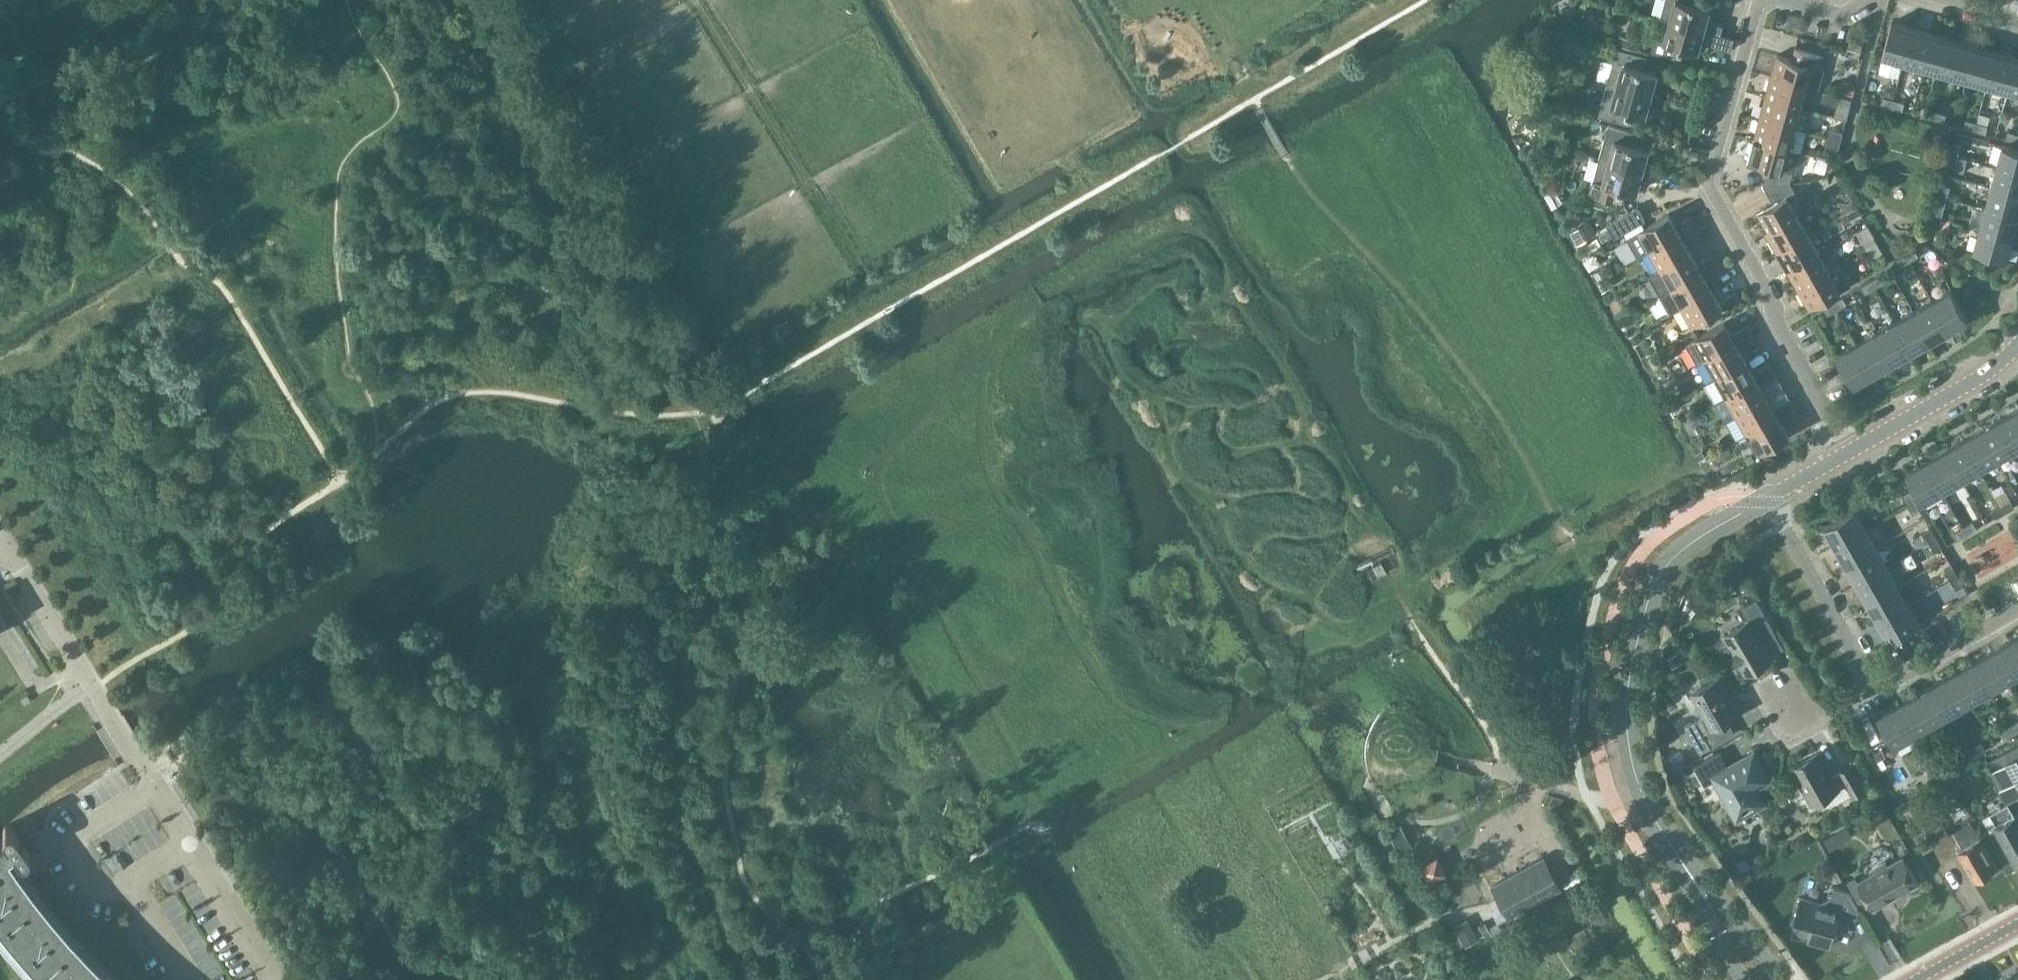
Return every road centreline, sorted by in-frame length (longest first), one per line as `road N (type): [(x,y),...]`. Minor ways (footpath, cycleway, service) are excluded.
road 1 (residential): [(0,538),(272,979)]
road 2 (residential): [(1848,453),(1780,331),(1771,296),(1718,195),(1763,0)]
road 3 (unclassified): [(1683,863),(1649,807),(1632,759),(1627,701),(1642,629),(1670,563),(1770,498)]
road 4 (residential): [(1875,689),(1770,498)]
road 5 (unclassified): [(1848,453),(1978,379),(2017,344)]
road 6 (residential): [(1875,689),(2017,610)]
road 7 (unclassified): [(1783,979),(1683,863)]
road 8 (residential): [(1875,689),(1799,731),(1768,677)]
road 9 (unclassified): [(1683,863),(1683,878),(1742,979)]

